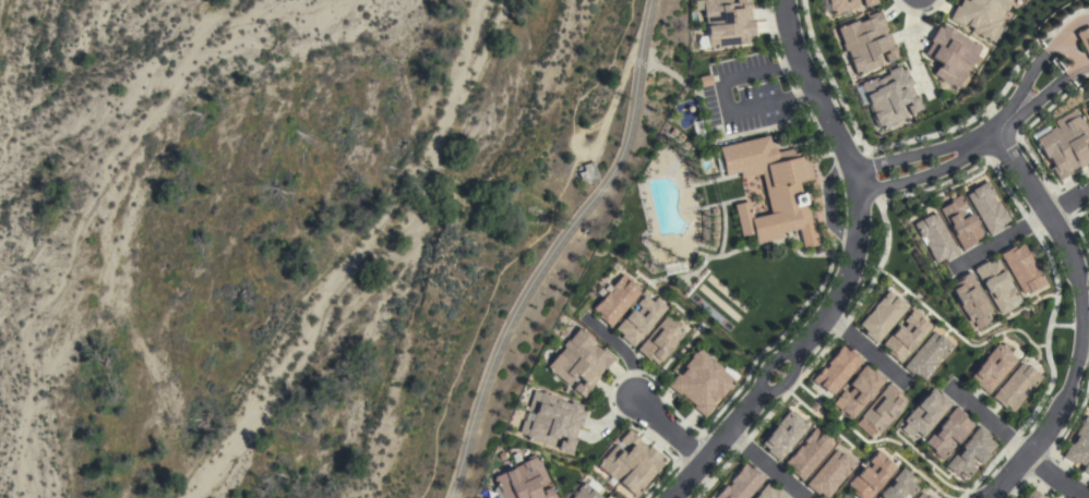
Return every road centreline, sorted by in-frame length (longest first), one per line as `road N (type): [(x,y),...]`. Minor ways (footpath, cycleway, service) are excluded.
road 1 (residential): [(675,497),(827,319),(855,248),(858,183),(801,61),(785,0)]
road 2 (residential): [(1088,315),(1075,389),(1032,456),(992,497)]
road 3 (residential): [(1025,112),(1002,133),(858,183)]
road 4 (residential): [(1002,133),(1088,286)]

